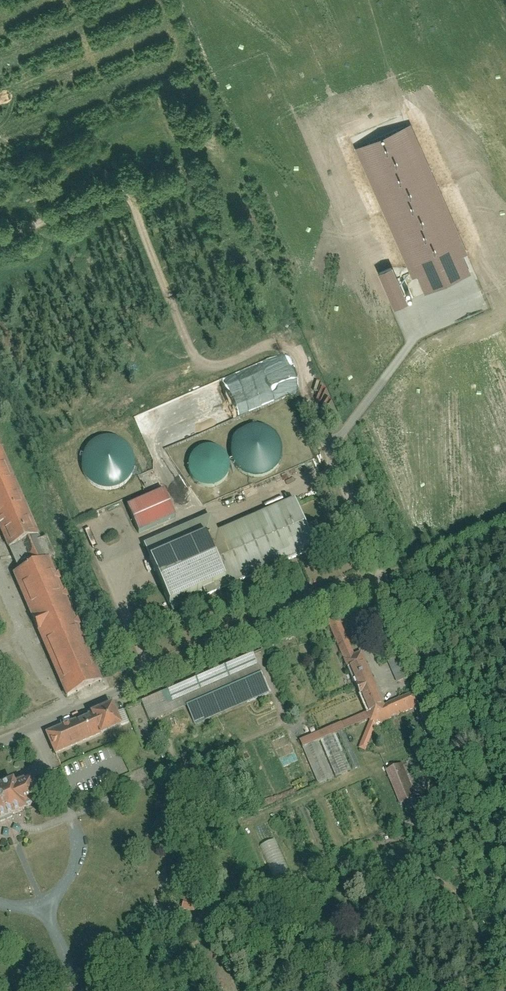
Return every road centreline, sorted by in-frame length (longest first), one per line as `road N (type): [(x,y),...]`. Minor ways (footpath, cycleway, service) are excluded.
road 1 (track): [(395,575),(505,527)]

